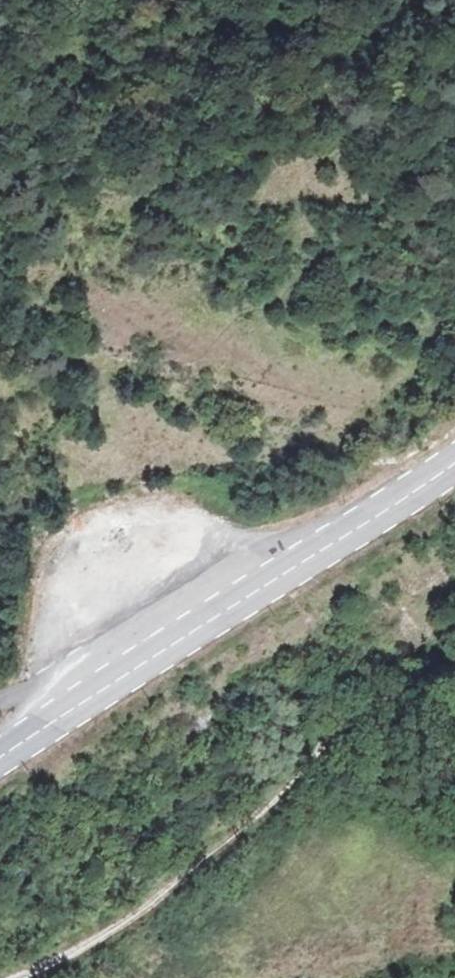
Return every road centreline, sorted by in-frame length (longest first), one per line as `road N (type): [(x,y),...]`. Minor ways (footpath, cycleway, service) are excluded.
road 1 (secondary): [(454,466),(0,761)]
road 2 (track): [(22,977),(135,920),(234,842),(395,684),(428,676),(454,680)]

